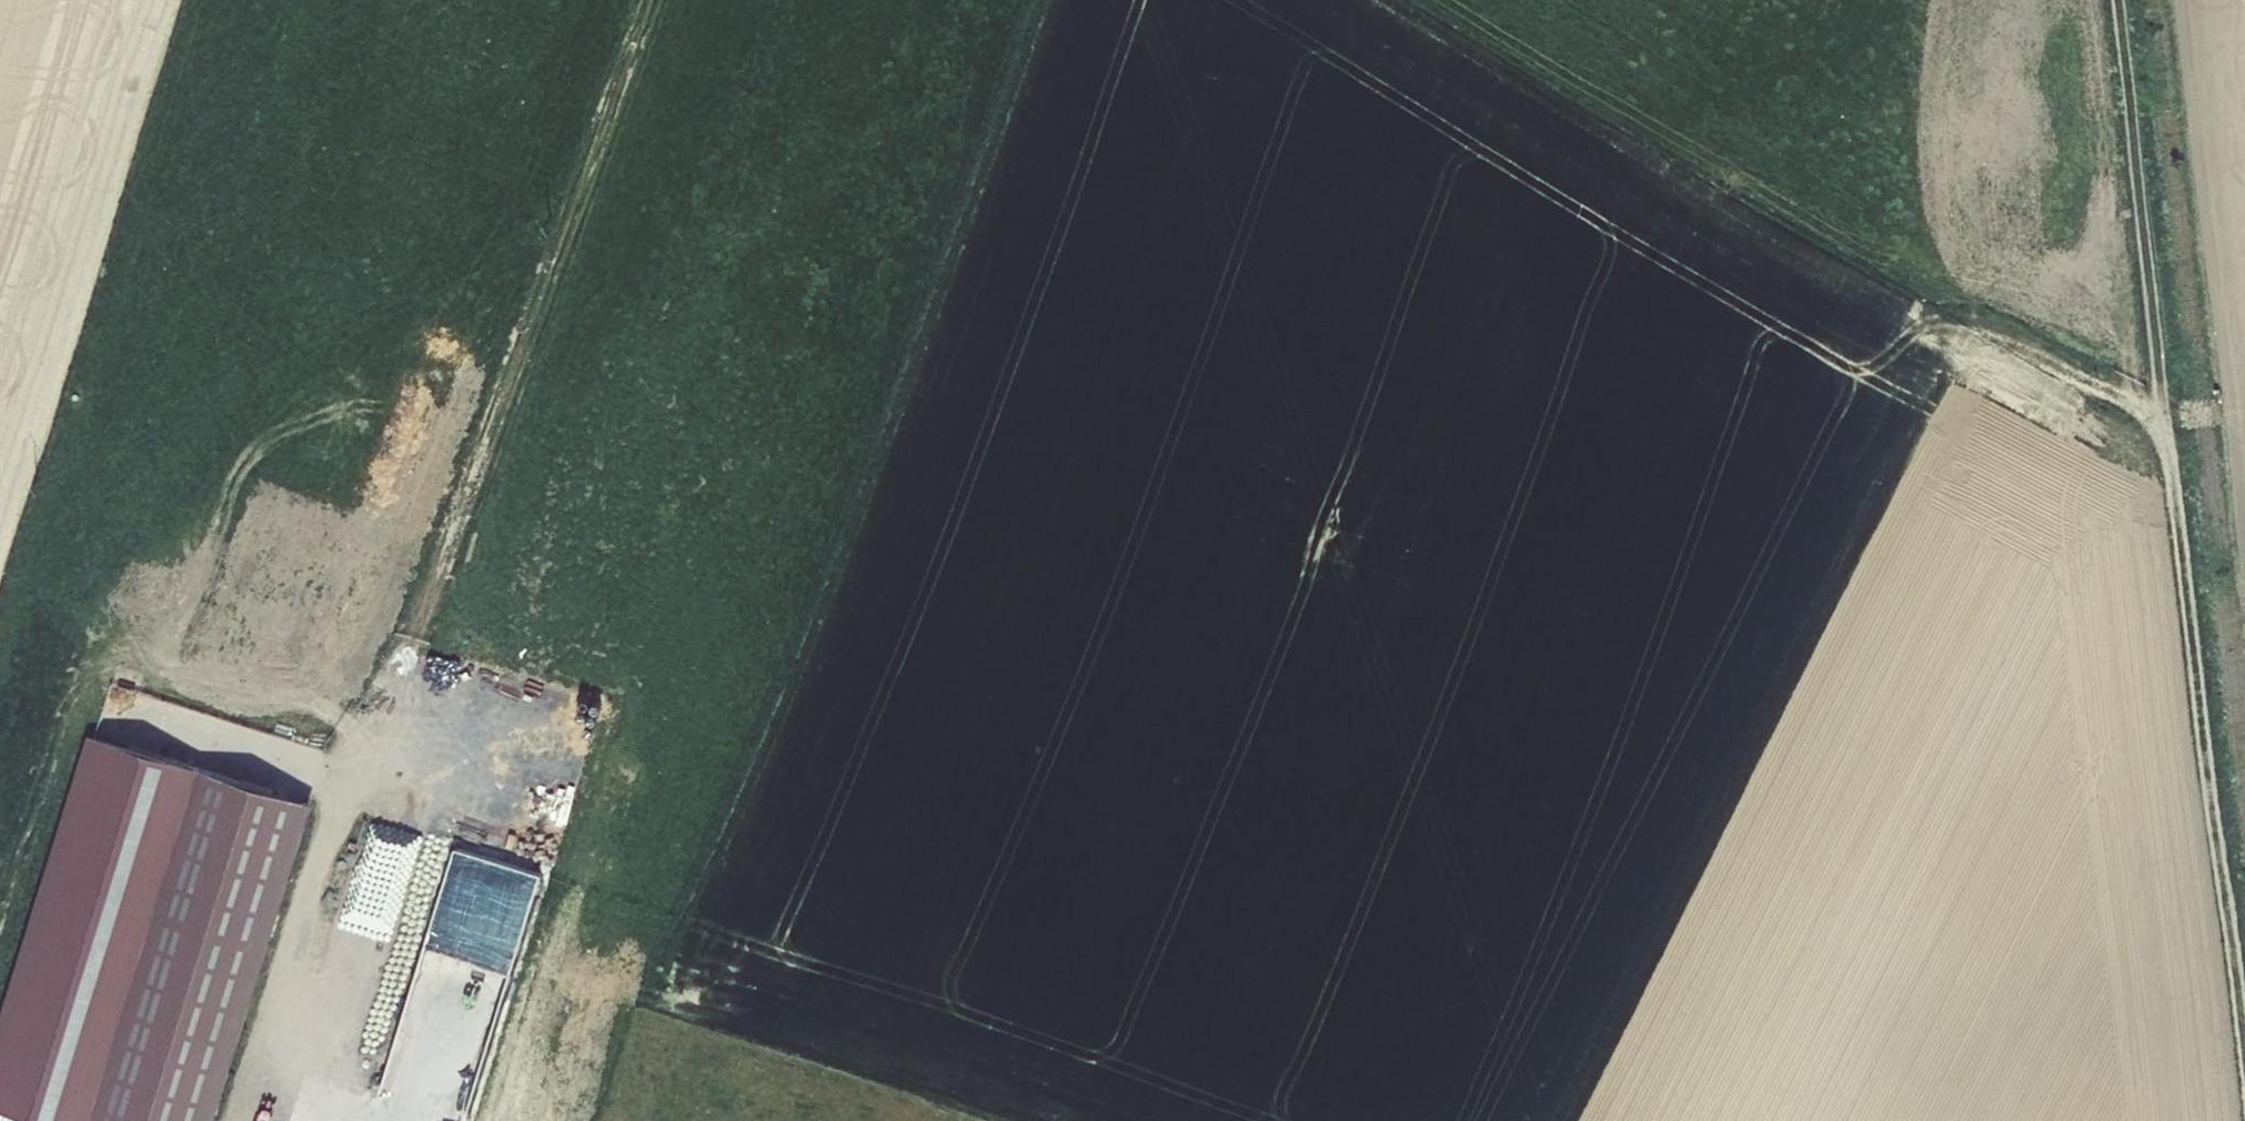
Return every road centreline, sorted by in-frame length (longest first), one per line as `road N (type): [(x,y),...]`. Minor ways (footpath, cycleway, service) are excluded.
road 1 (track): [(2117,0),(2244,1085)]

